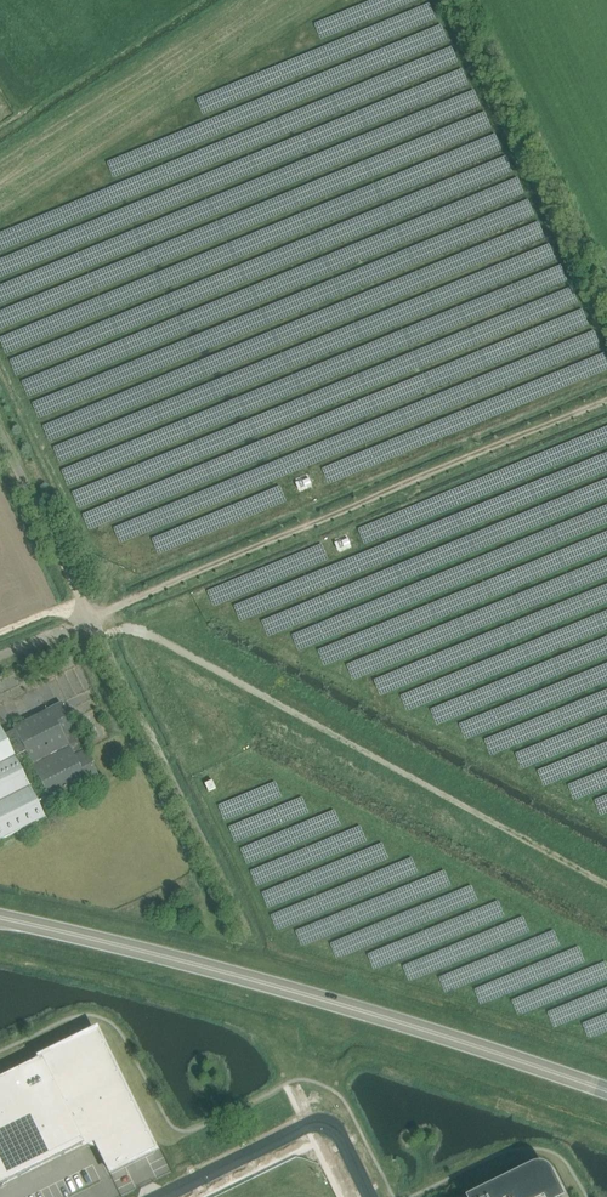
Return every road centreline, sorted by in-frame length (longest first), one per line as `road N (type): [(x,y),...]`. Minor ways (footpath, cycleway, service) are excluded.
road 1 (primary): [(606,1087),(402,1019),(0,917)]
road 2 (track): [(89,614),(606,400)]
road 3 (unclassified): [(231,908),(89,614)]
road 4 (unclassified): [(89,614),(0,433)]
road 5 (unclassified): [(159,1196),(304,1125),(327,1123)]

